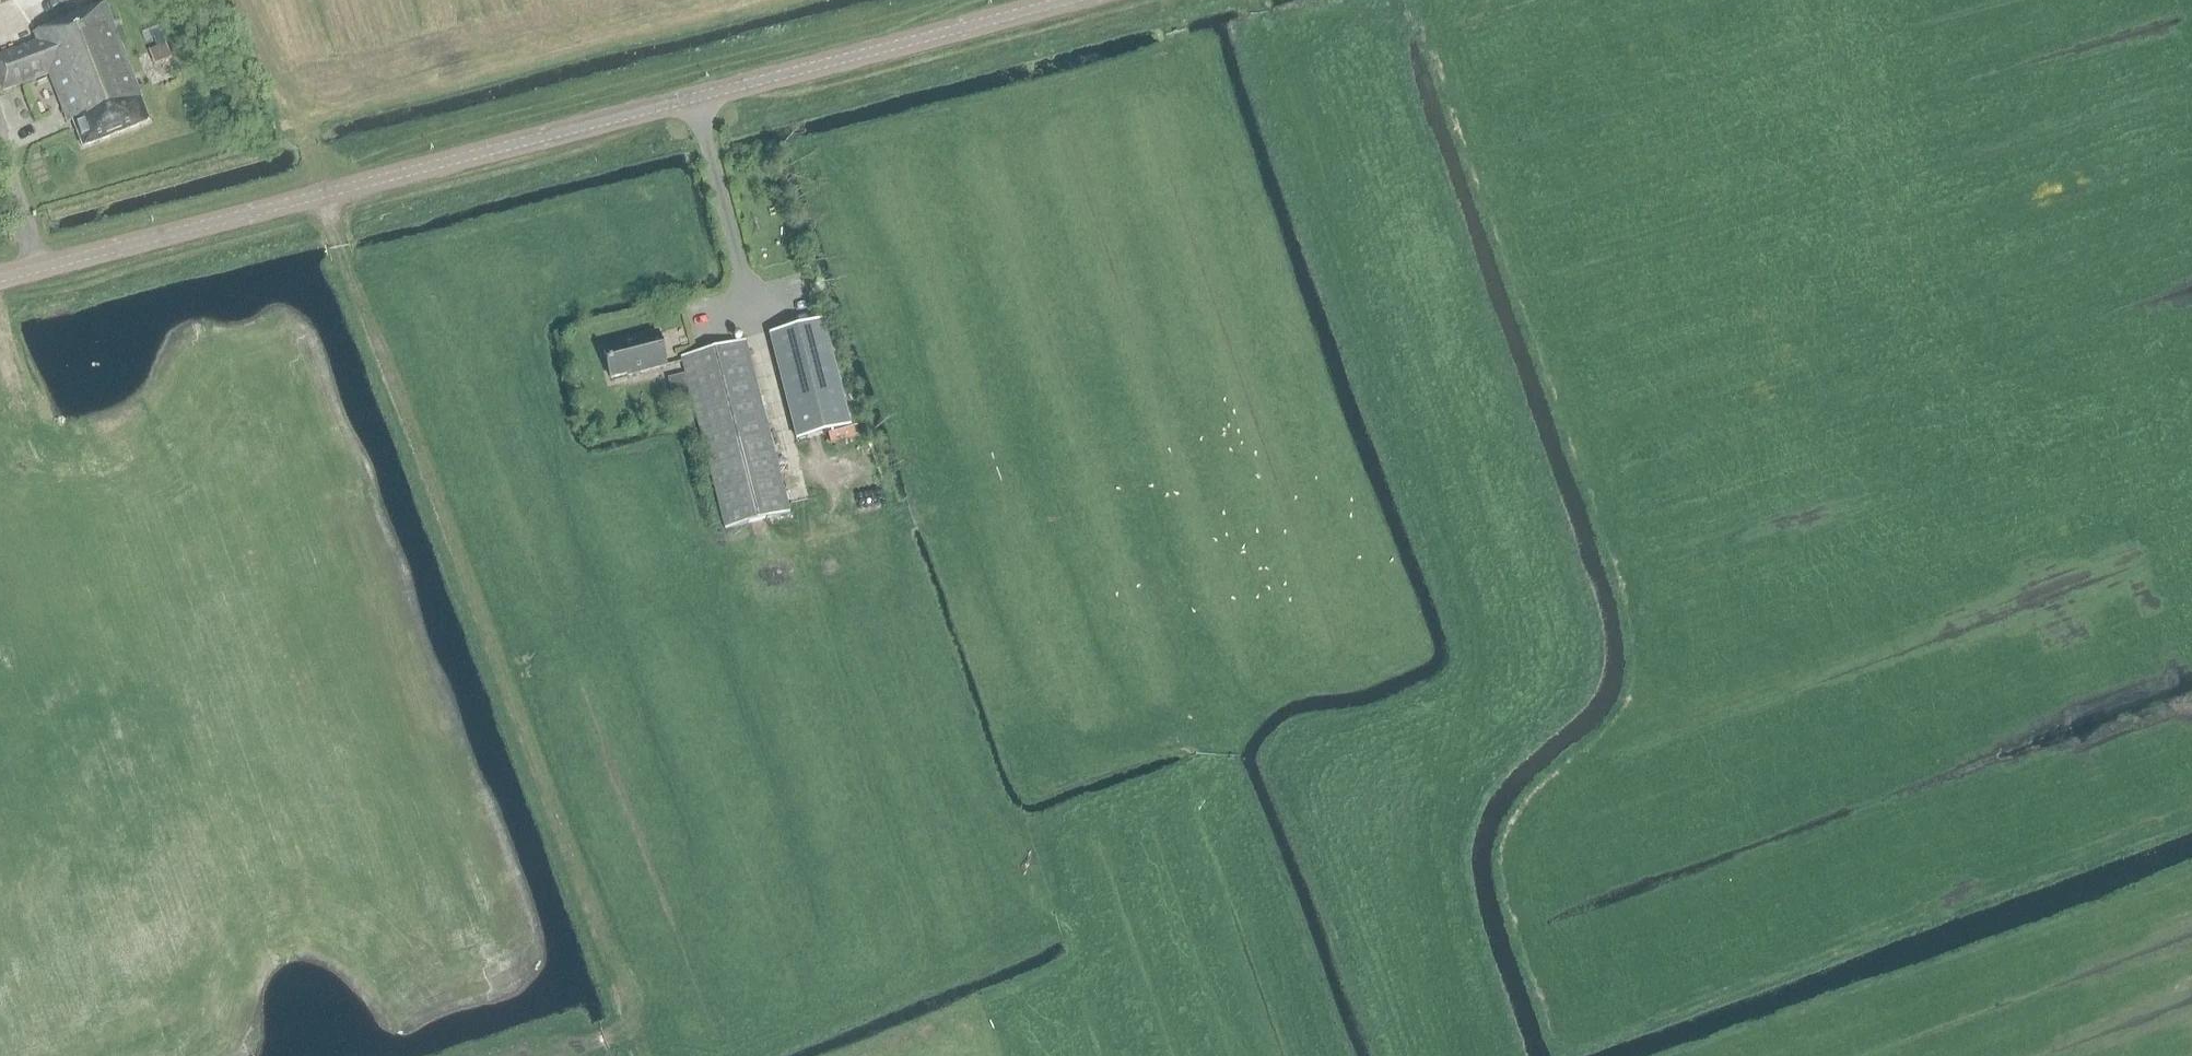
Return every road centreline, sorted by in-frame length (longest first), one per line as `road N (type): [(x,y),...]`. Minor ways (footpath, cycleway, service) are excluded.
road 1 (tertiary): [(0,278),(1063,0)]

